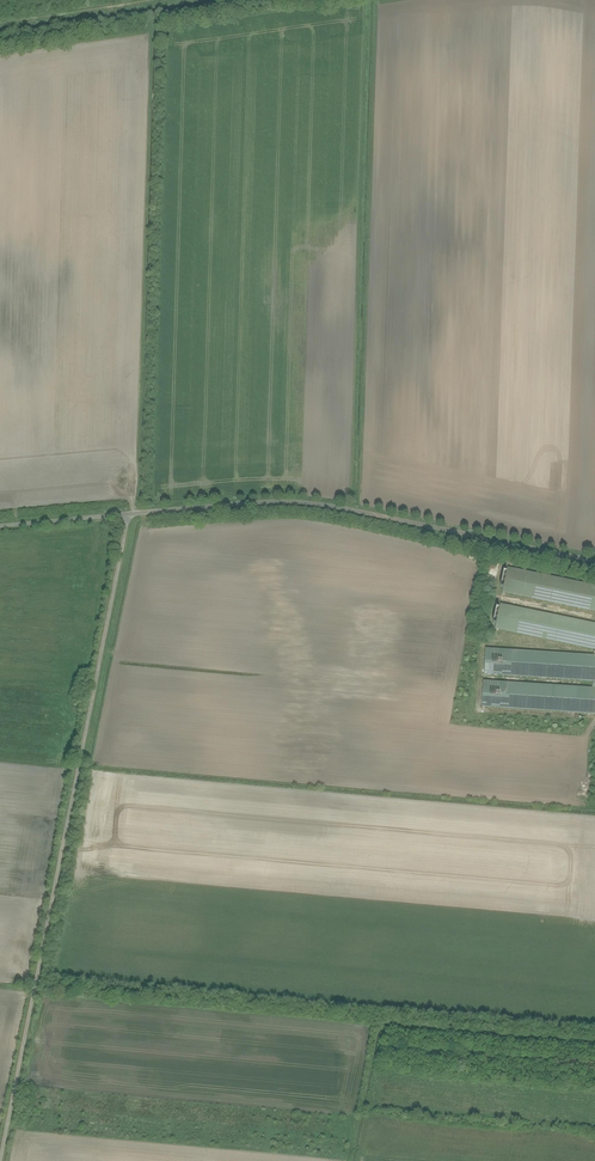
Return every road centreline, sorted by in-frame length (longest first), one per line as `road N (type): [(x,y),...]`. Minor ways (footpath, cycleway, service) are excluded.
road 1 (unclassified): [(0,1155),(127,515)]
road 2 (unclassified): [(594,560),(302,503),(127,515)]
road 3 (track): [(161,0),(0,24)]
road 4 (unclassified): [(127,515),(0,527)]

